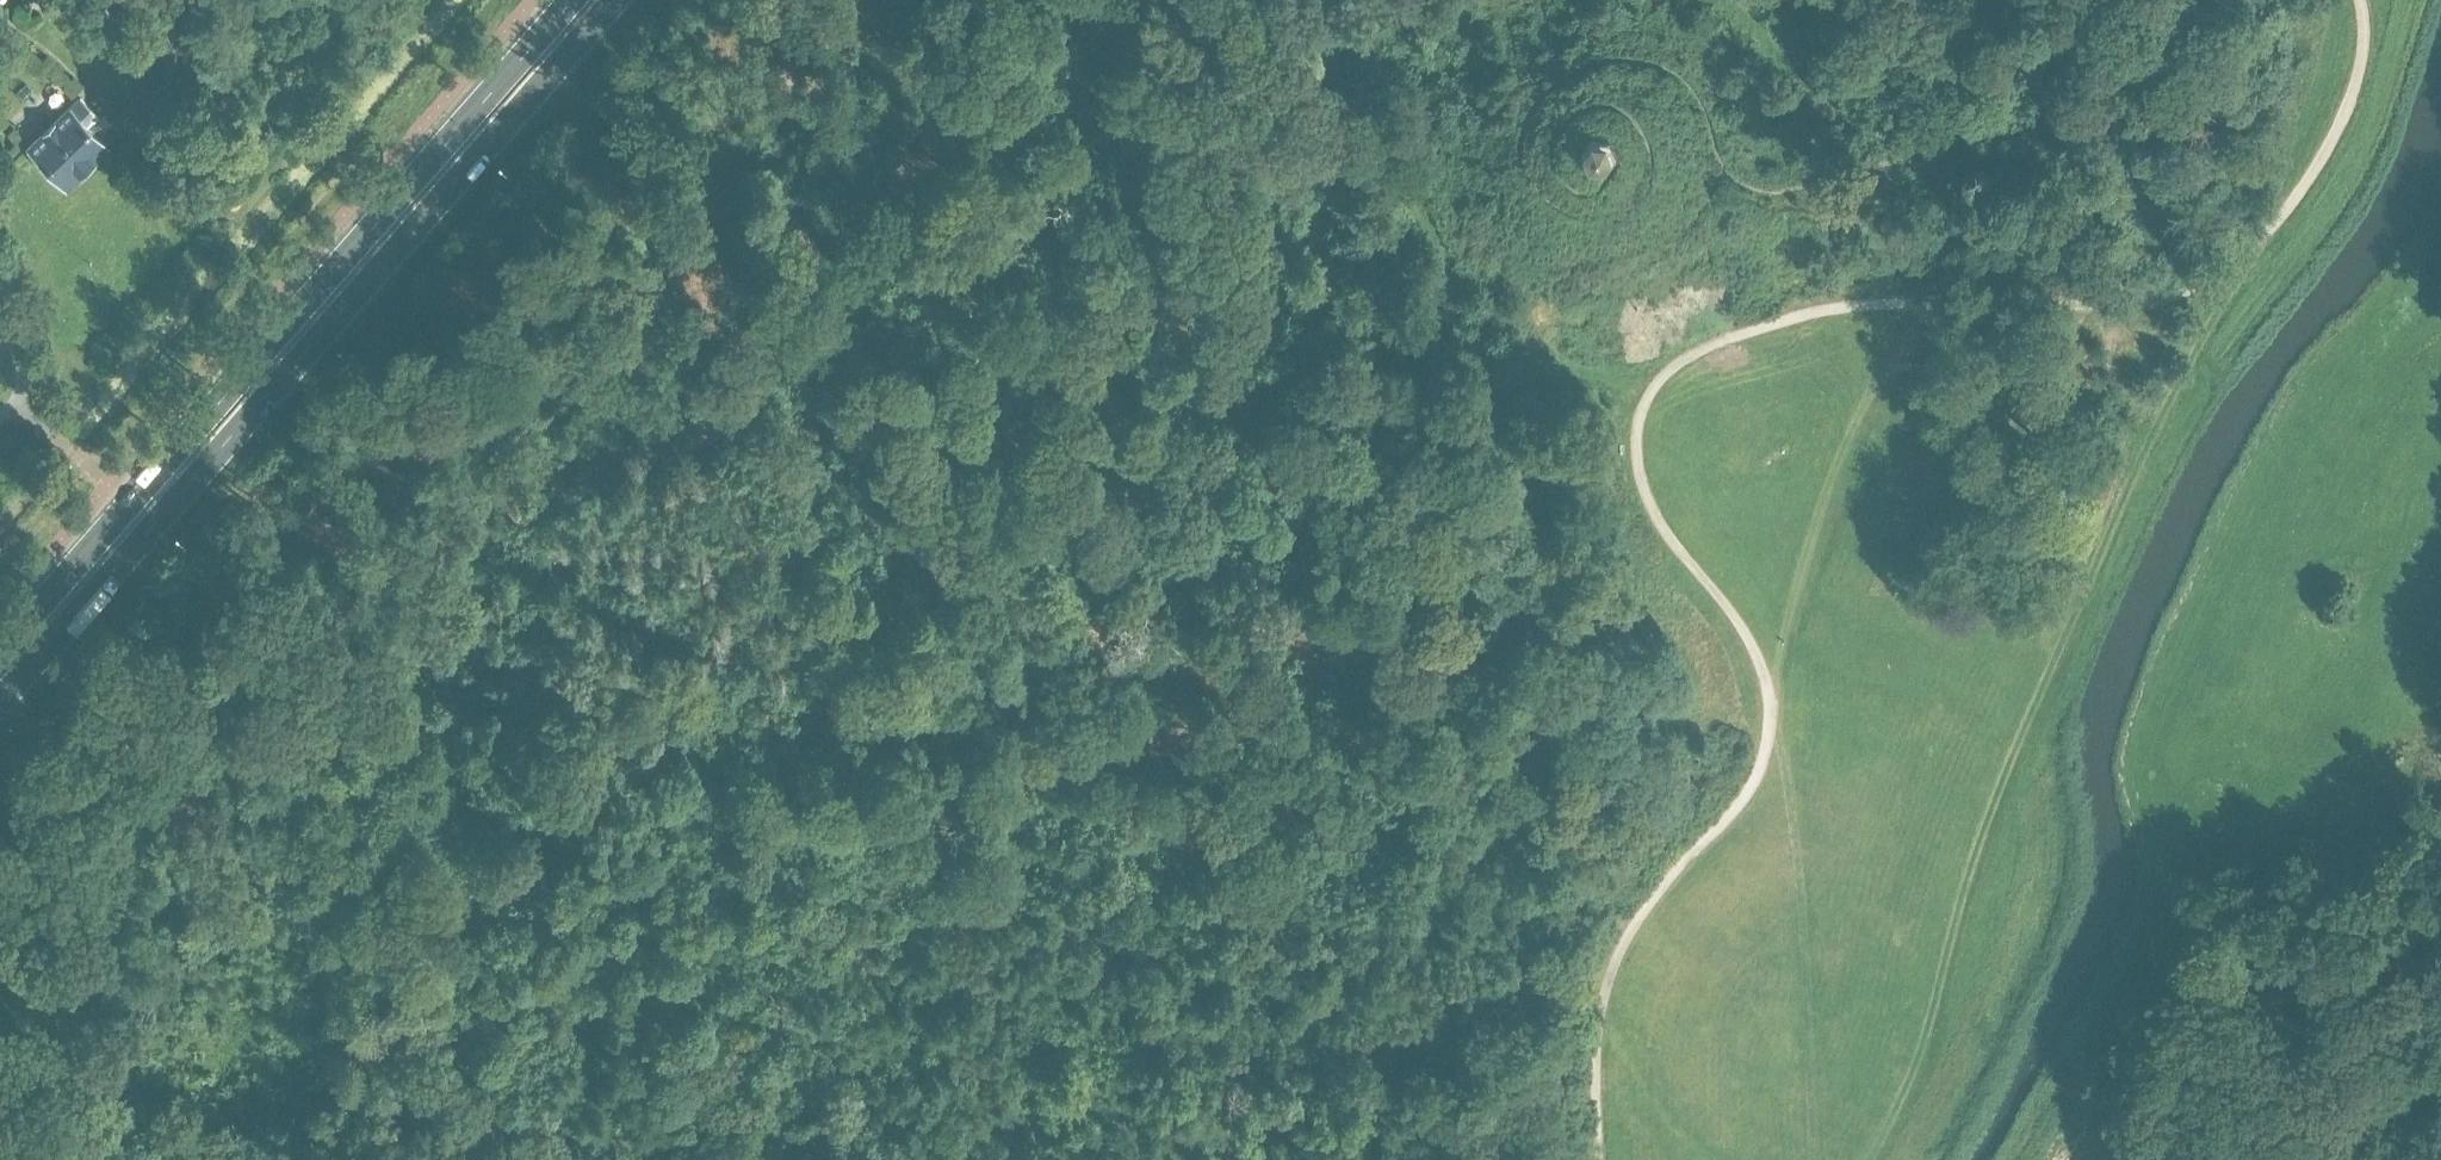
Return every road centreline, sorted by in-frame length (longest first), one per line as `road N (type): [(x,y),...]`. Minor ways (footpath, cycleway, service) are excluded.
road 1 (track): [(2361,0),(2359,74),(2321,158),(2279,226),(2202,288),(2134,305),(1878,301),(1817,309),(1720,340),(1657,384),(1638,429),(1642,473),(1667,528),(1742,626),(1763,668),(1772,718),(1751,786),(1638,914),(1610,962),(1599,1009),(1600,1159)]
road 2 (track): [(2297,200),(2265,267),(2188,379),(2044,711),(1976,885),(1965,973),(1937,1085),(1889,1159)]
road 3 (primary): [(0,699),(616,0)]
road 4 (primary): [(569,0),(0,652)]

